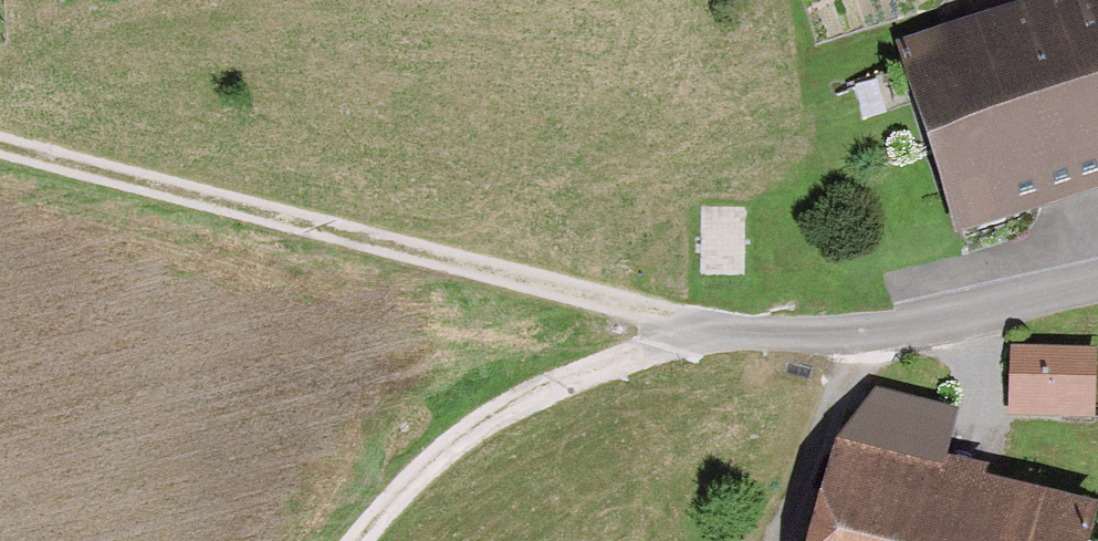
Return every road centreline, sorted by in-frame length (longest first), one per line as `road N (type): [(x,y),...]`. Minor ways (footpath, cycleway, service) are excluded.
road 1 (track): [(698,330),(0,146)]
road 2 (residential): [(1097,283),(865,330),(698,330)]
road 3 (track): [(698,330),(570,384),(427,463),(363,540)]

